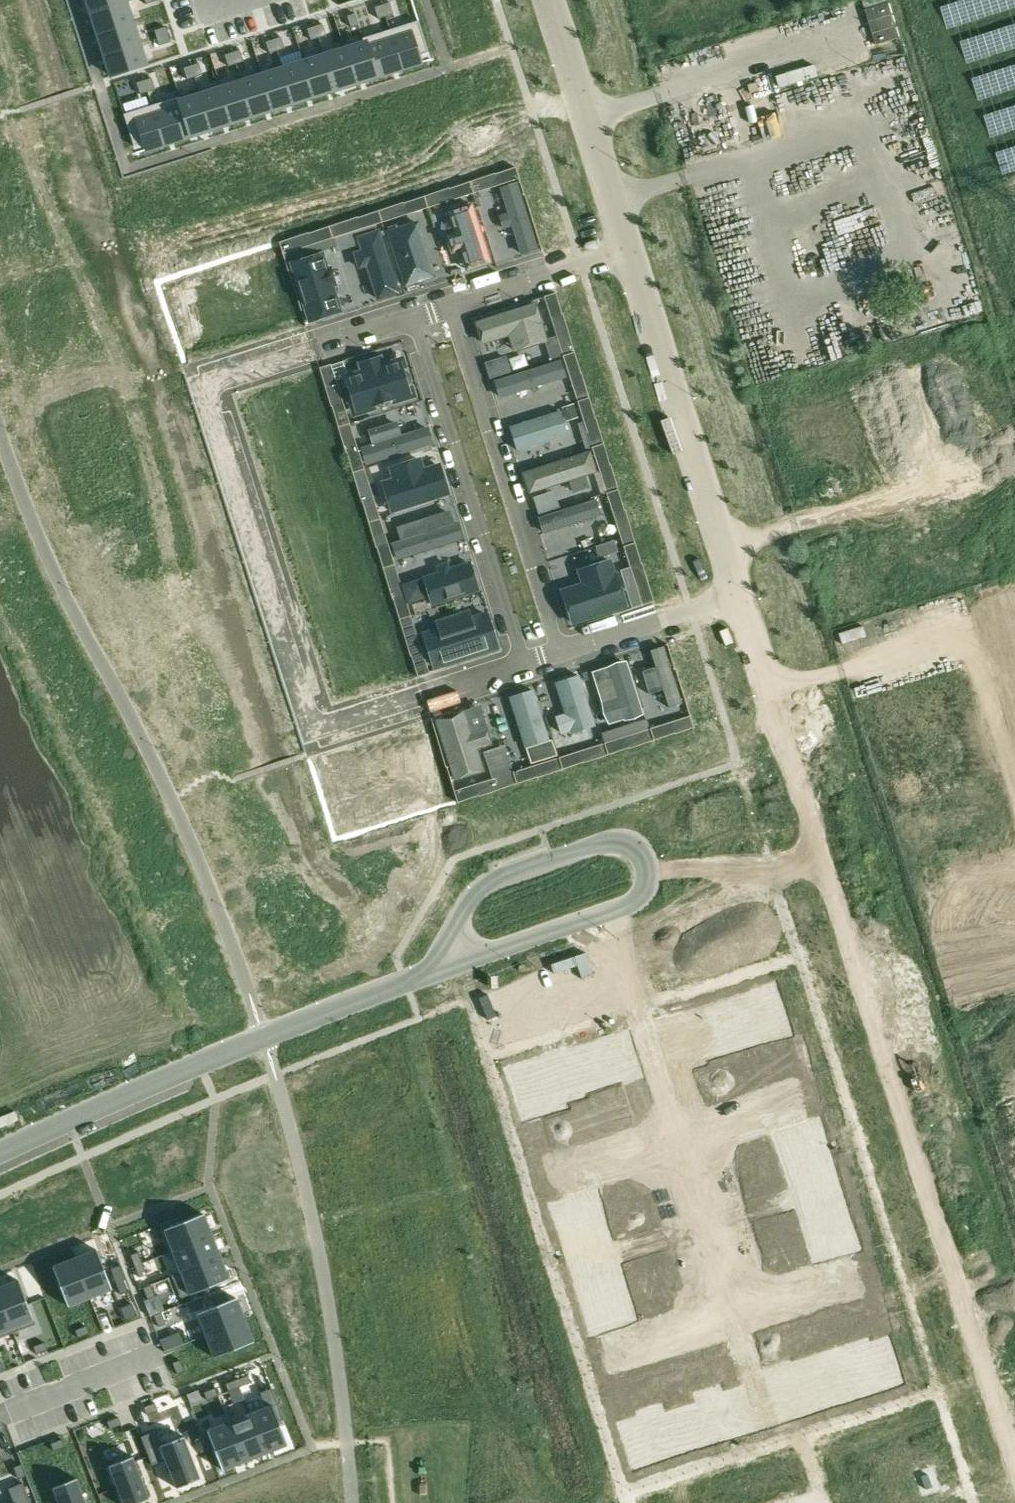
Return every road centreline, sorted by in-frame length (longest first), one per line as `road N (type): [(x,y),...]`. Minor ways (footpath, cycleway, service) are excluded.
road 1 (residential): [(455,967),(201,1064),(0,1153)]
road 2 (residential): [(412,314),(522,667)]
road 3 (residential): [(562,655),(449,303)]
road 4 (unclassified): [(628,248),(740,597)]
road 5 (residential): [(455,967),(484,882),(605,842),(626,842),(646,861),(647,889),(634,904),(608,913)]
road 6 (unclassified): [(549,0),(628,248)]
road 7 (unclassified): [(763,1307),(707,1119),(677,1128)]
road 8 (unclassified): [(608,913),(677,1128)]
road 9 (unclassified): [(677,1128),(655,1134),(710,1322)]
road 10 (residential): [(628,248),(449,303)]
road 11 (residential): [(740,597),(562,655)]
road 12 (residential): [(608,913),(455,967)]

